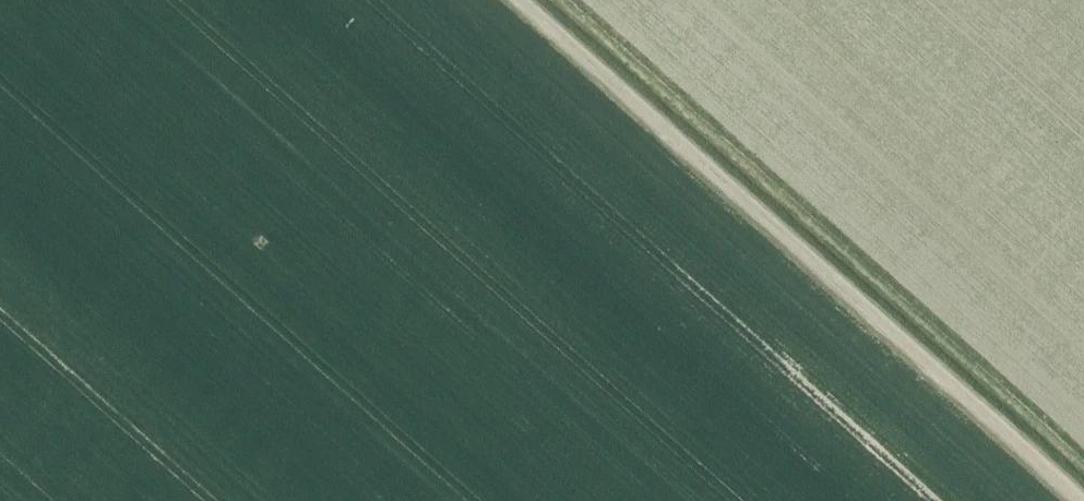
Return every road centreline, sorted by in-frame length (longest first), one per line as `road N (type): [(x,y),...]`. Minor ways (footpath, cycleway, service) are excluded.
road 1 (track): [(520,0),(1080,500)]

